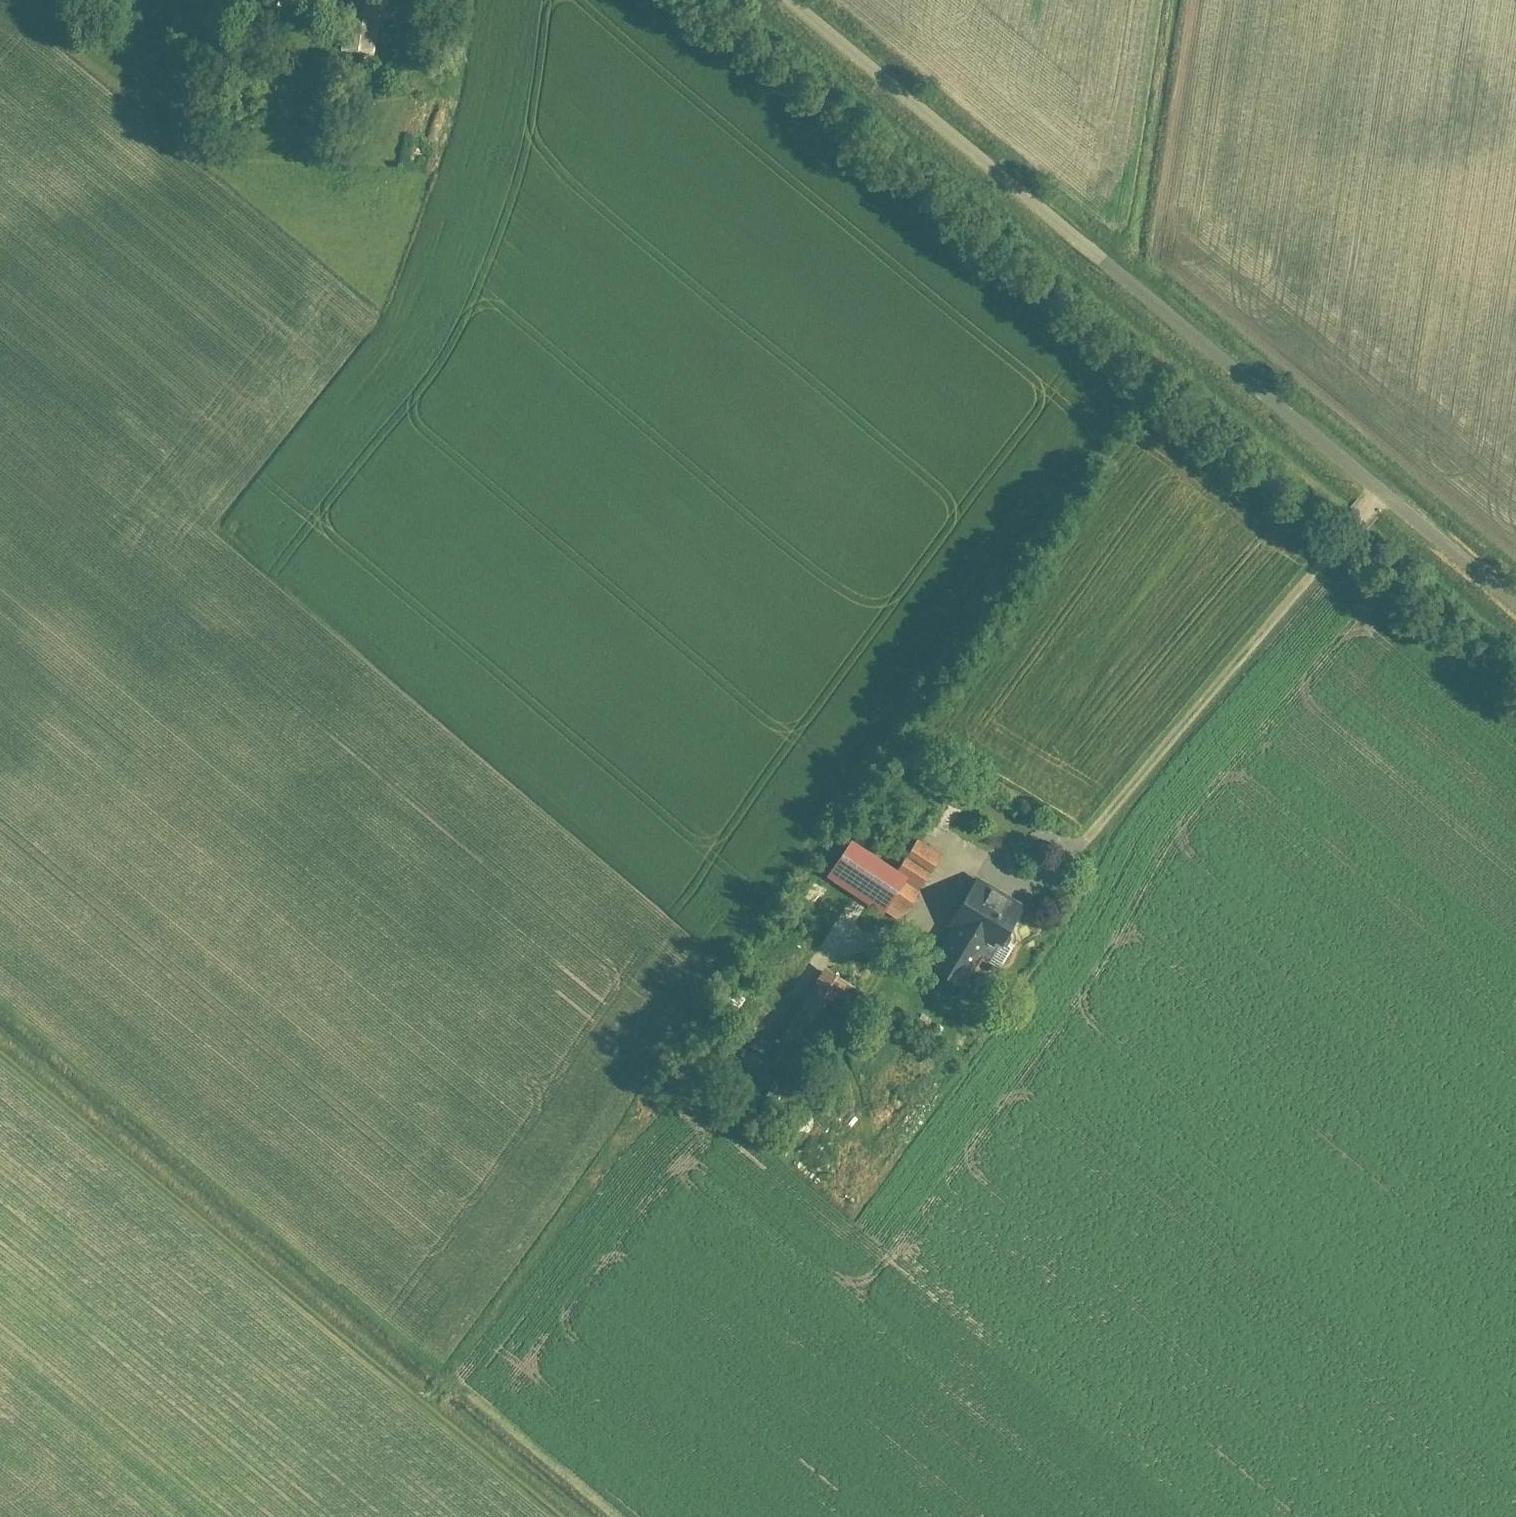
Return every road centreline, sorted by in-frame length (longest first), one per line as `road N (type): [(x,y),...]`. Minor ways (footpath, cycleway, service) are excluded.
road 1 (unclassified): [(1515,609),(793,0)]

